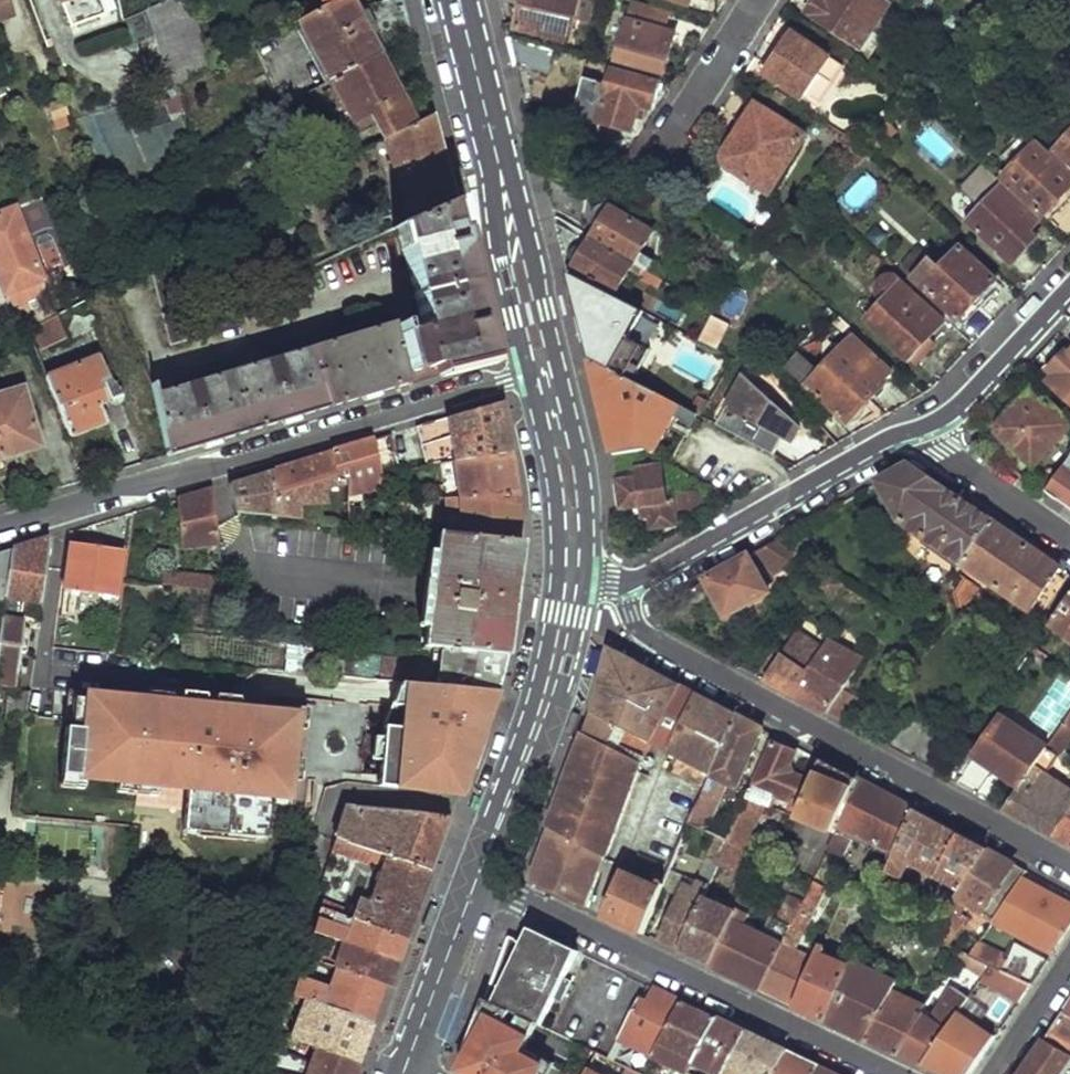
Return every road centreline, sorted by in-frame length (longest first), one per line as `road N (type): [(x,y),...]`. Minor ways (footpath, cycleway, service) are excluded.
road 1 (residential): [(528,375),(0,528)]
road 2 (residential): [(1069,866),(660,645),(631,613),(624,586)]
road 3 (residential): [(478,876),(887,1073)]
road 4 (residential): [(924,427),(889,439),(624,586)]
road 5 (primary): [(478,876),(554,721),(586,582)]
road 6 (primary): [(558,578),(533,702),(478,876)]
road 7 (primary): [(495,152),(506,279),(528,375)]
road 8 (primary): [(558,368),(528,240),(495,152)]
road 9 (primary): [(586,582),(585,487),(558,368)]
road 10 (residential): [(648,185),(760,0)]
road 11 (primary): [(405,1069),(478,876)]
road 12 (primary): [(528,375),(557,504),(558,578)]
road 13 (residential): [(1069,288),(963,403),(924,427)]
road 14 (residential): [(924,427),(941,451),(1069,539)]
road 15 (primary): [(495,152),(460,0)]
road 16 (residential): [(994,1073),(1069,960)]

